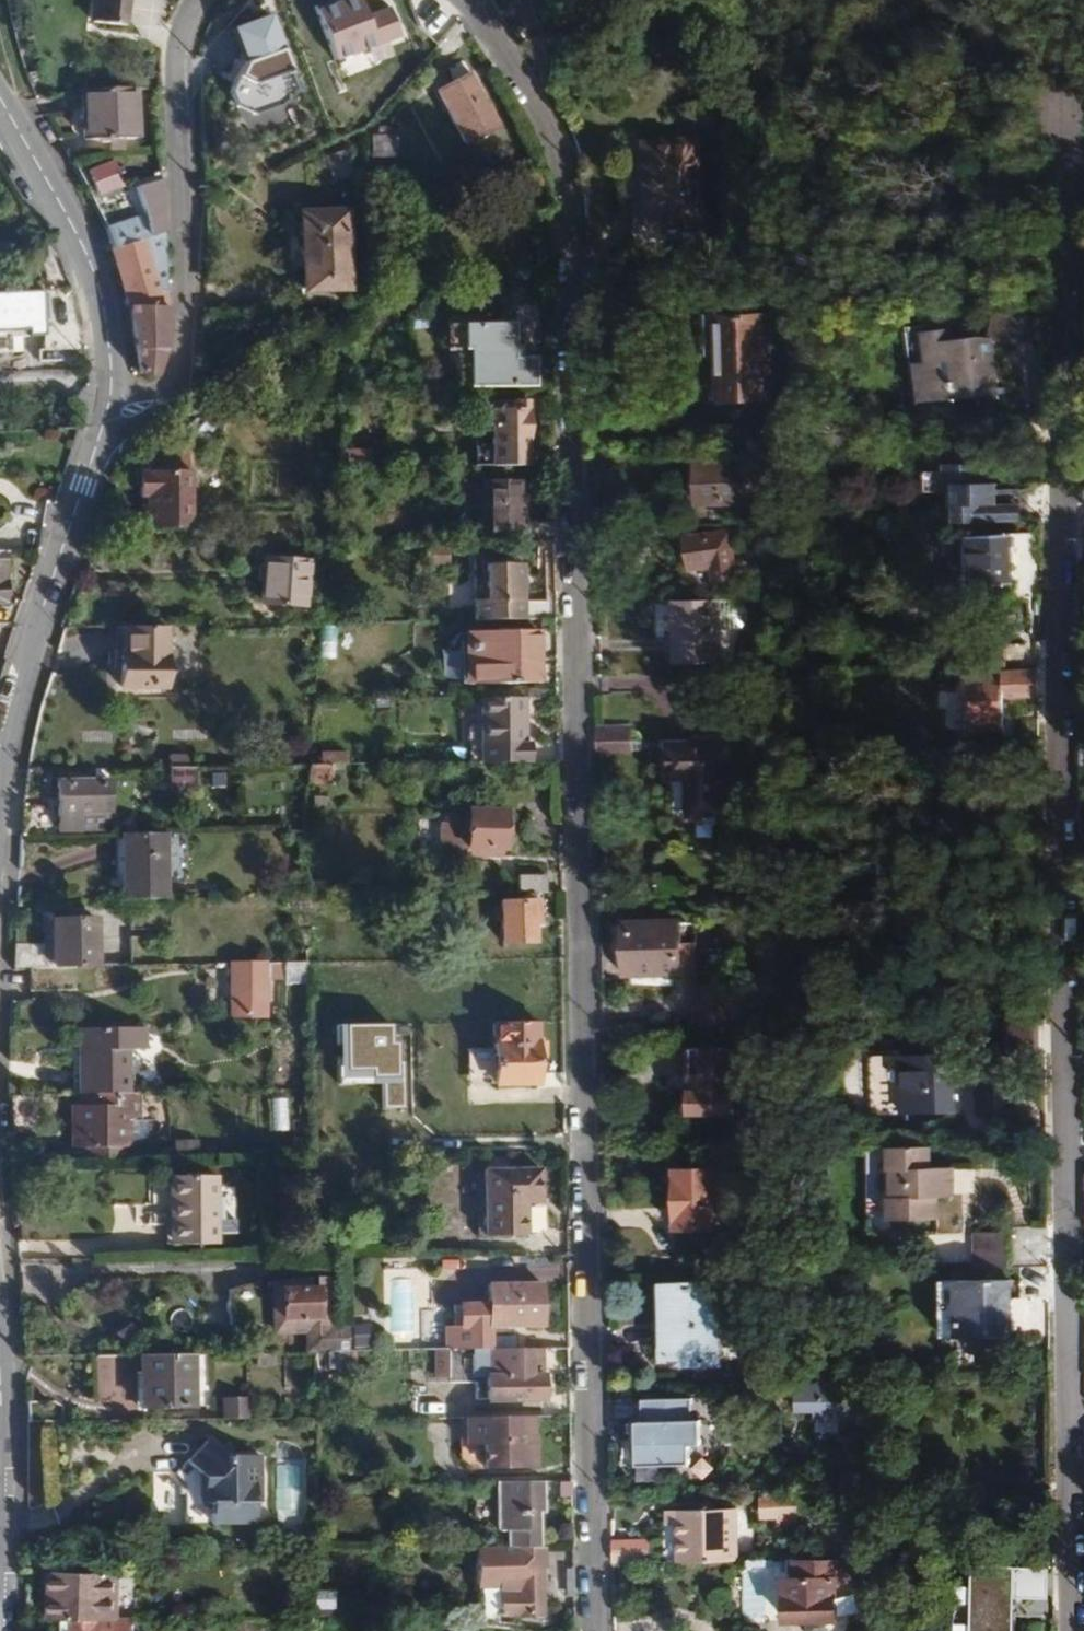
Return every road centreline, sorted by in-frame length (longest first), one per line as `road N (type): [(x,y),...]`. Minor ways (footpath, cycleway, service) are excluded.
road 1 (residential): [(1068,1630),(1058,564),(1074,132)]
road 2 (residential): [(590,1630),(554,159)]
road 3 (residential): [(109,423),(150,413),(173,382),(185,340),(171,51),(202,0)]
road 4 (tertiary): [(0,792),(12,718),(54,577),(109,423)]
road 5 (tertiary): [(109,423),(108,335),(85,249),(0,94)]
road 6 (residential): [(451,0),(481,25),(554,159)]

